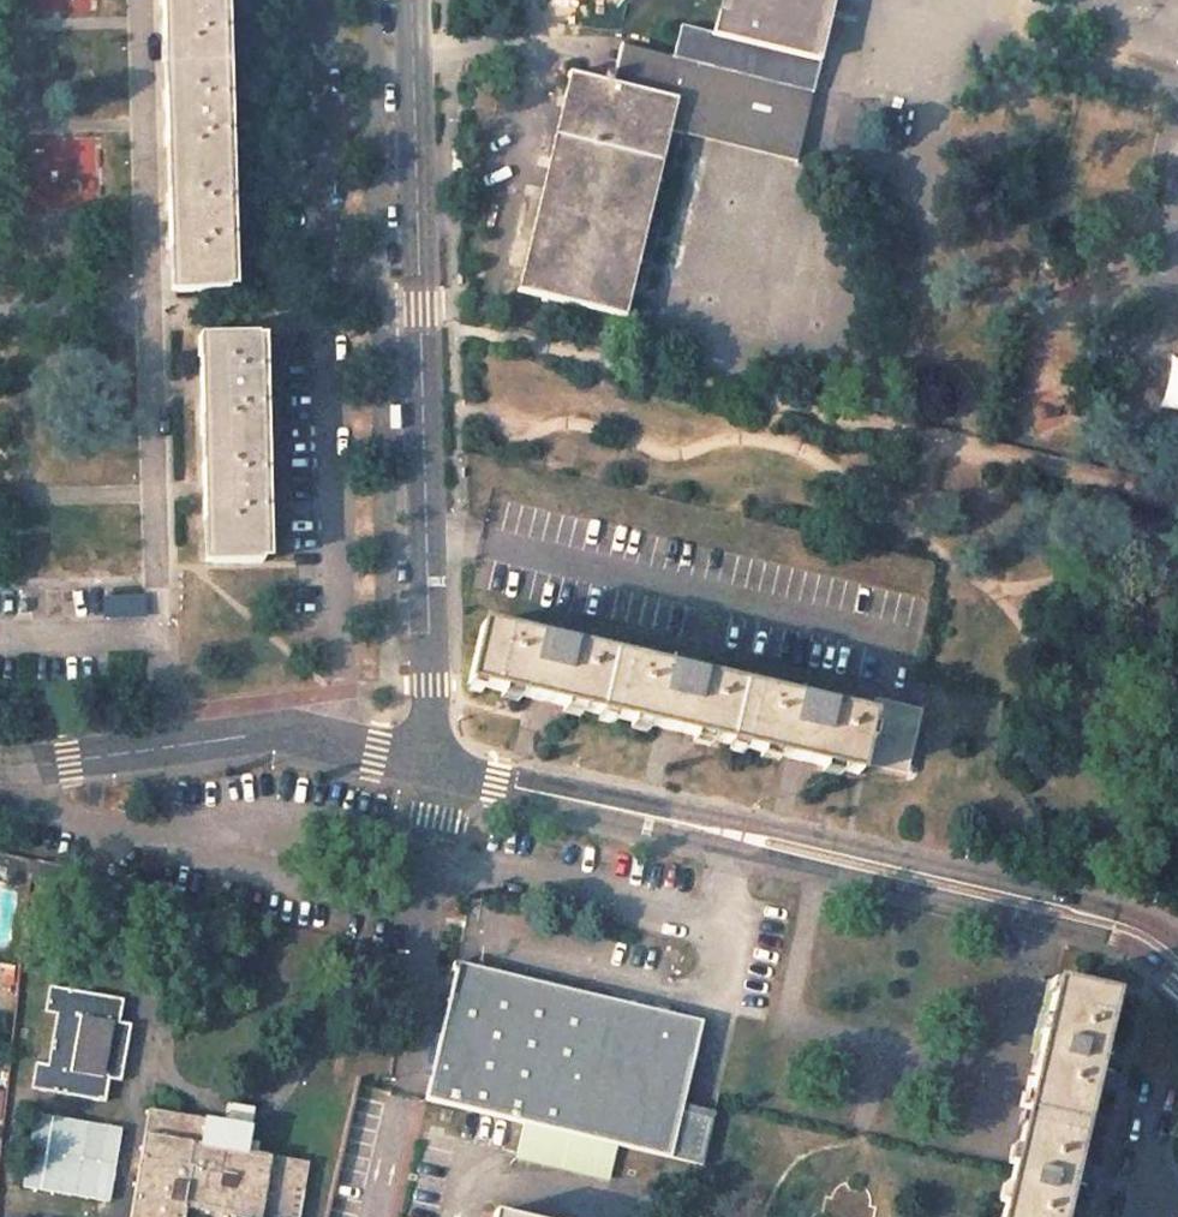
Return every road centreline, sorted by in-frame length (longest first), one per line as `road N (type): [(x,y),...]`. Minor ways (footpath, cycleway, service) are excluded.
road 1 (unclassified): [(1177,961),(1115,923),(984,888),(428,764)]
road 2 (unclassified): [(413,0),(428,764)]
road 3 (unclassified): [(428,764),(273,736),(0,767)]
road 4 (residential): [(1151,1211),(1143,1181),(1158,1092)]

